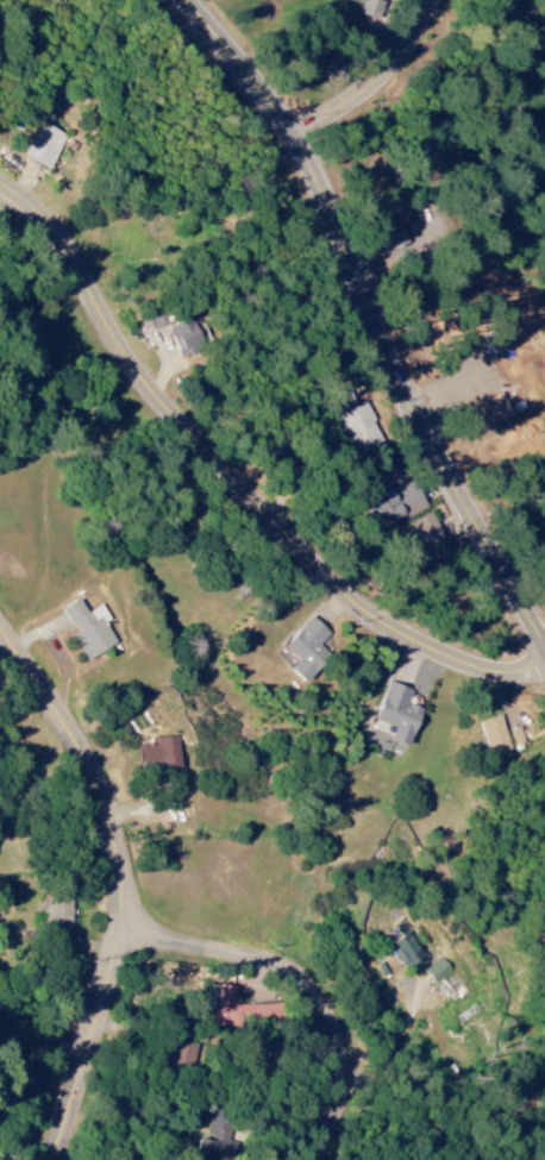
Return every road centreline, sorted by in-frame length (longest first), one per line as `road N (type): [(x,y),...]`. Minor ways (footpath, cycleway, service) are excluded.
road 1 (residential): [(544,665),(500,672),(468,664),(370,610),(202,447),(145,381),(67,246),(0,184)]
road 2 (tertiary): [(544,634),(421,419),(299,136),(192,0)]
road 3 (residential): [(59,1159),(118,965),(123,859),(87,754),(0,623)]
road 4 (residential): [(329,1159),(349,1096),(347,1058),(322,995),(287,967),(257,959),(123,940)]
road 5 (residential): [(299,136),(409,51),(442,0)]

